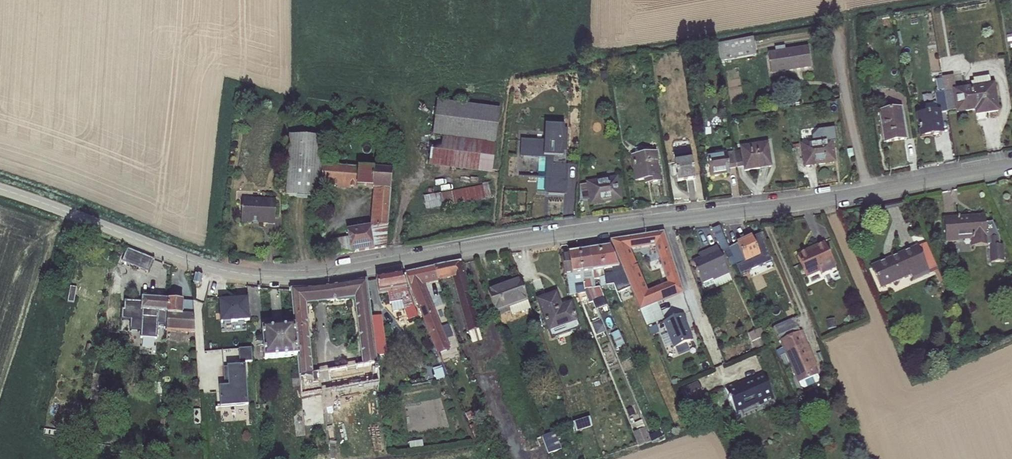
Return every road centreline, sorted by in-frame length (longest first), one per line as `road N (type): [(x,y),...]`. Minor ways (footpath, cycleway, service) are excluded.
road 1 (residential): [(0,192),(211,270),(297,278),(863,193)]
road 2 (residential): [(863,193),(833,40)]
road 3 (residential): [(863,193),(1011,164)]

